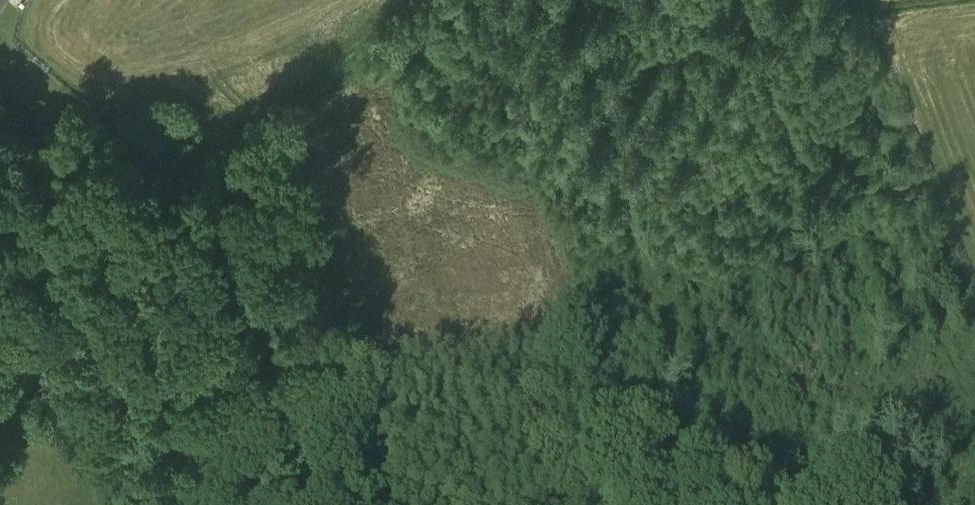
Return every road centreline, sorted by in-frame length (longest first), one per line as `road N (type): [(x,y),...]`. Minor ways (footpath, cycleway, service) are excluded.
road 1 (track): [(922,504),(748,0)]

